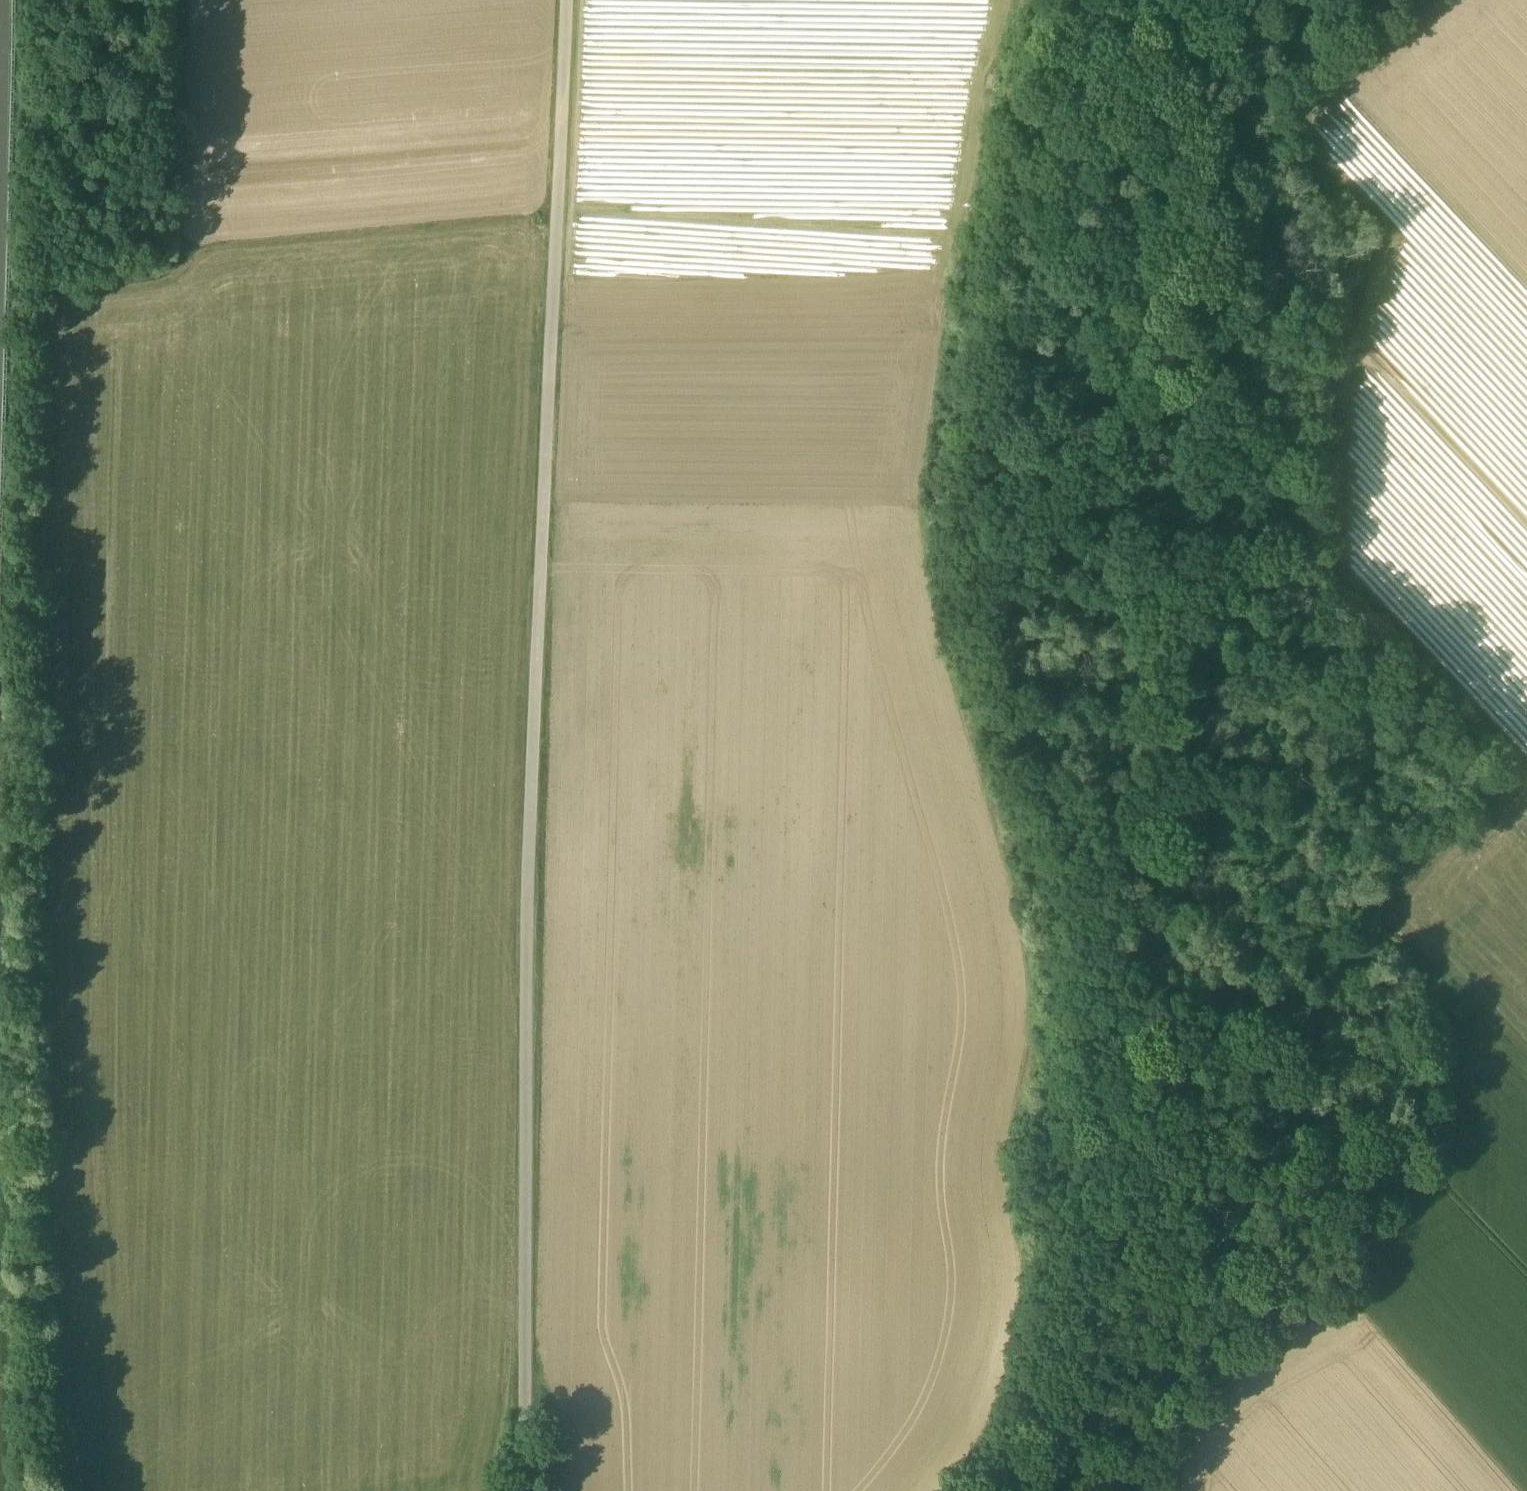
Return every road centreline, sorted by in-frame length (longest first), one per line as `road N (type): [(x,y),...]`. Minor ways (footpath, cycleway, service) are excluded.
road 1 (unclassified): [(528,1490),(530,636),(559,0)]

